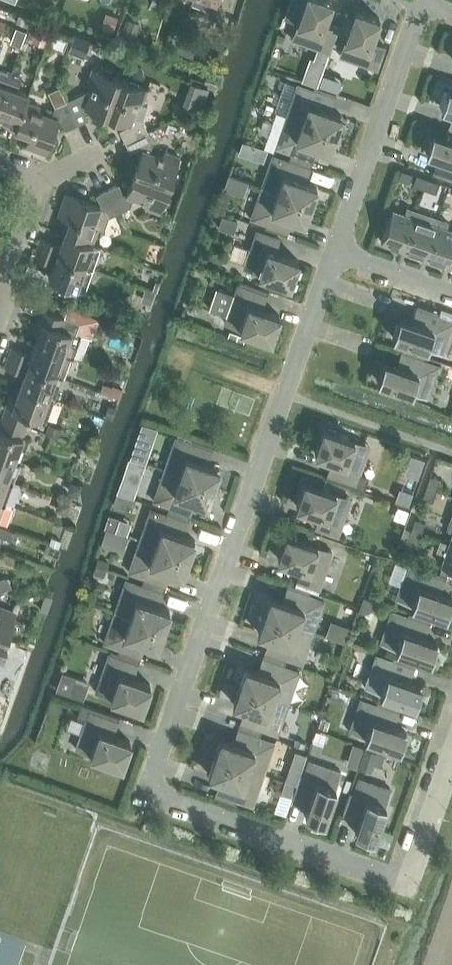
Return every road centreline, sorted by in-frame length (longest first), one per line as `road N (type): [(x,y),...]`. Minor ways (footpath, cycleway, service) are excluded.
road 1 (residential): [(336,252),(149,795),(411,886),(451,767)]
road 2 (residential): [(423,6),(336,252)]
road 3 (residential): [(0,298),(42,182)]
road 4 (residential): [(336,252),(451,292)]

